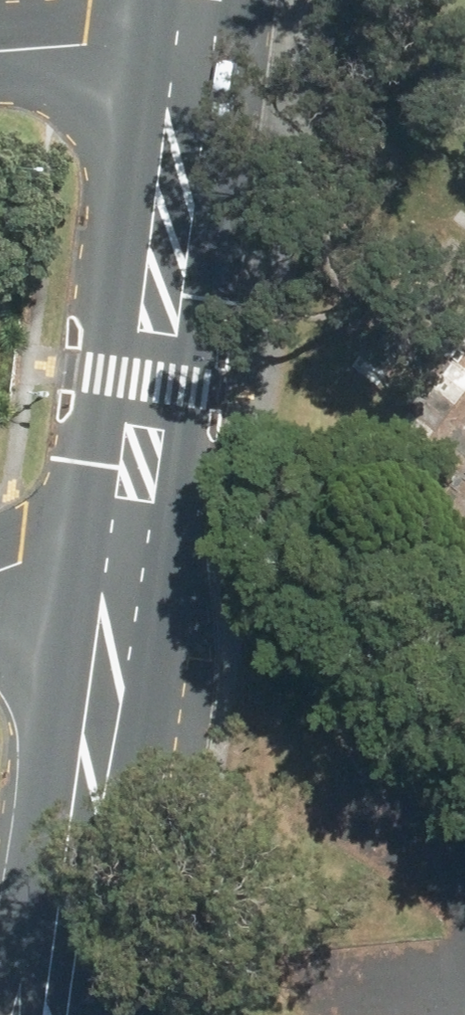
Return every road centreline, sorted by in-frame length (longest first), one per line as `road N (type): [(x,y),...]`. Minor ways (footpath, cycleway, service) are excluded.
road 1 (primary): [(130,530),(196,39)]
road 2 (primary): [(61,1014),(130,530)]
road 3 (residential): [(0,51),(196,39)]
road 4 (residential): [(0,571),(130,530)]

